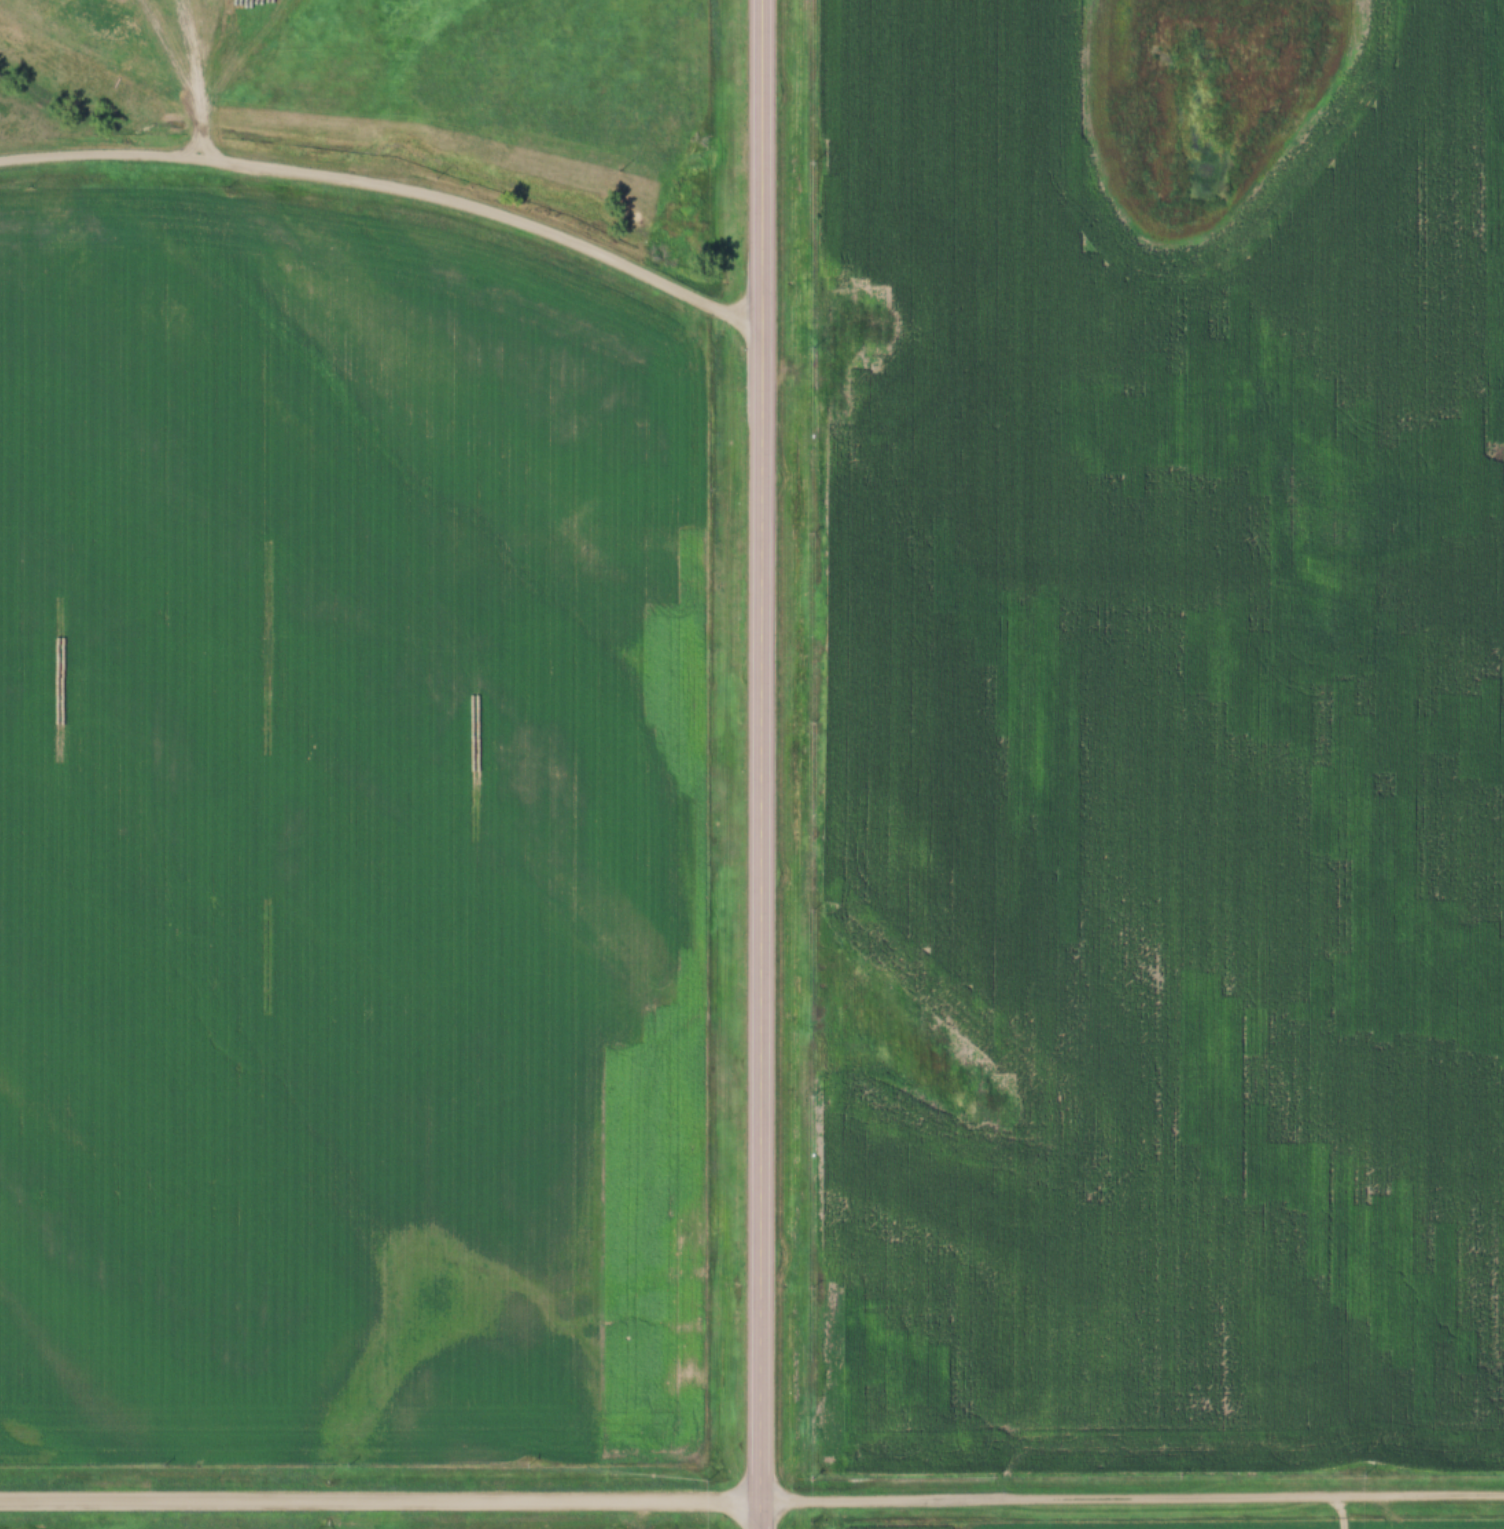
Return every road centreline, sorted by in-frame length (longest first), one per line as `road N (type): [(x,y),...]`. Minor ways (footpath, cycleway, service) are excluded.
road 1 (primary): [(762,1528),(765,0)]
road 2 (residential): [(762,1502),(0,1503)]
road 3 (track): [(1503,1500),(762,1502)]

